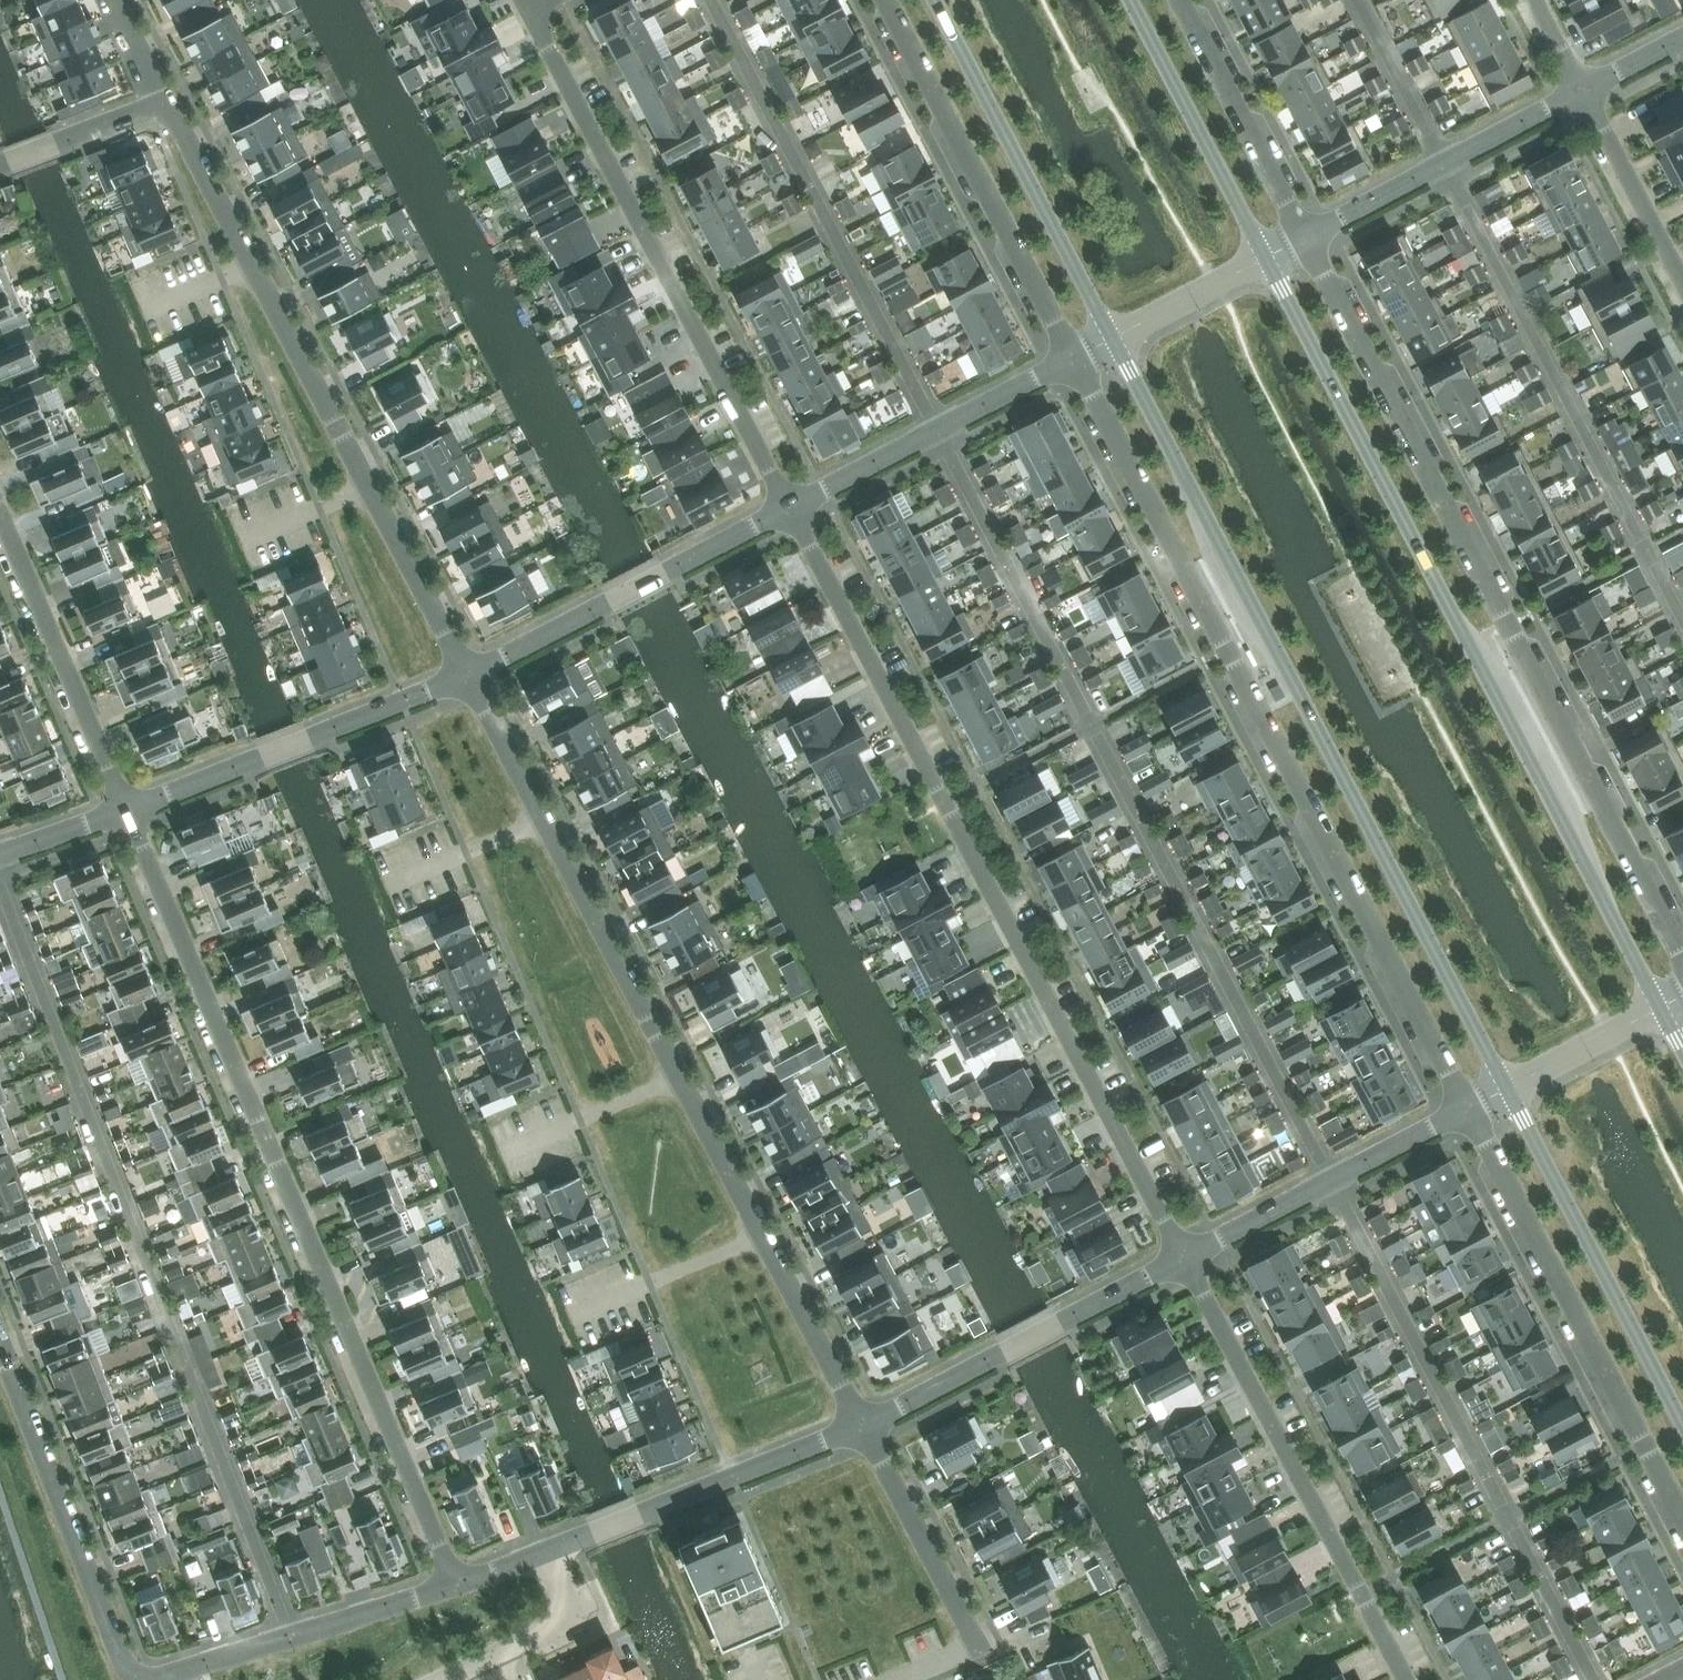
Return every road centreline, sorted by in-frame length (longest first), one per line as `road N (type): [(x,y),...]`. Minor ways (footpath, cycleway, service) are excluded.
road 1 (tertiary): [(1661,1010),(1266,258)]
road 2 (residential): [(864,1424),(466,675)]
road 3 (residential): [(1072,359),(1467,1107)]
road 4 (residential): [(126,807),(458,1585)]
road 5 (tertiary): [(1113,339),(1506,1088)]
road 6 (residential): [(1181,1256),(789,509)]
road 7 (residential): [(1682,953),(1304,238)]
road 8 (residential): [(466,675),(166,105)]
road 9 (residential): [(789,509),(530,8)]
road 10 (residential): [(1404,1679),(1181,1256)]
road 11 (residential): [(1467,1107),(1682,1516)]
road 12 (residential): [(885,0),(1072,359)]
road 13 (tertiary): [(934,0),(1113,339)]
road 14 (tertiary): [(1506,1088),(1682,1423)]
road 15 (residential): [(146,1679),(123,1668),(0,1348)]
road 16 (residential): [(126,807),(466,675)]
road 17 (residential): [(466,675),(789,509)]
road 18 (residential): [(864,1424),(1181,1256)]
road 19 (residential): [(900,1679),(980,1647),(864,1424)]
road 20 (residential): [(458,1585),(148,1679)]
road 21 (residential): [(1181,1256),(1467,1107)]
road 22 (residential): [(789,509),(1072,359)]
road 23 (residential): [(0,513),(126,807)]
road 24 (residential): [(1304,238),(1581,90)]
road 25 (residential): [(593,1533),(864,1424)]
road 26 (tertiary): [(1266,258),(1130,0)]
road 27 (residential): [(1304,238),(1178,0)]
road 28 (residential): [(1682,282),(1581,90)]
road 29 (residential): [(0,166),(166,105)]
road 30 (residential): [(1506,1088),(1661,1010)]
road 31 (residential): [(1113,339),(1266,258)]
road 32 (residential): [(496,1655),(563,1620),(568,1610),(548,1550)]
road 33 (residential): [(0,852),(126,807)]

